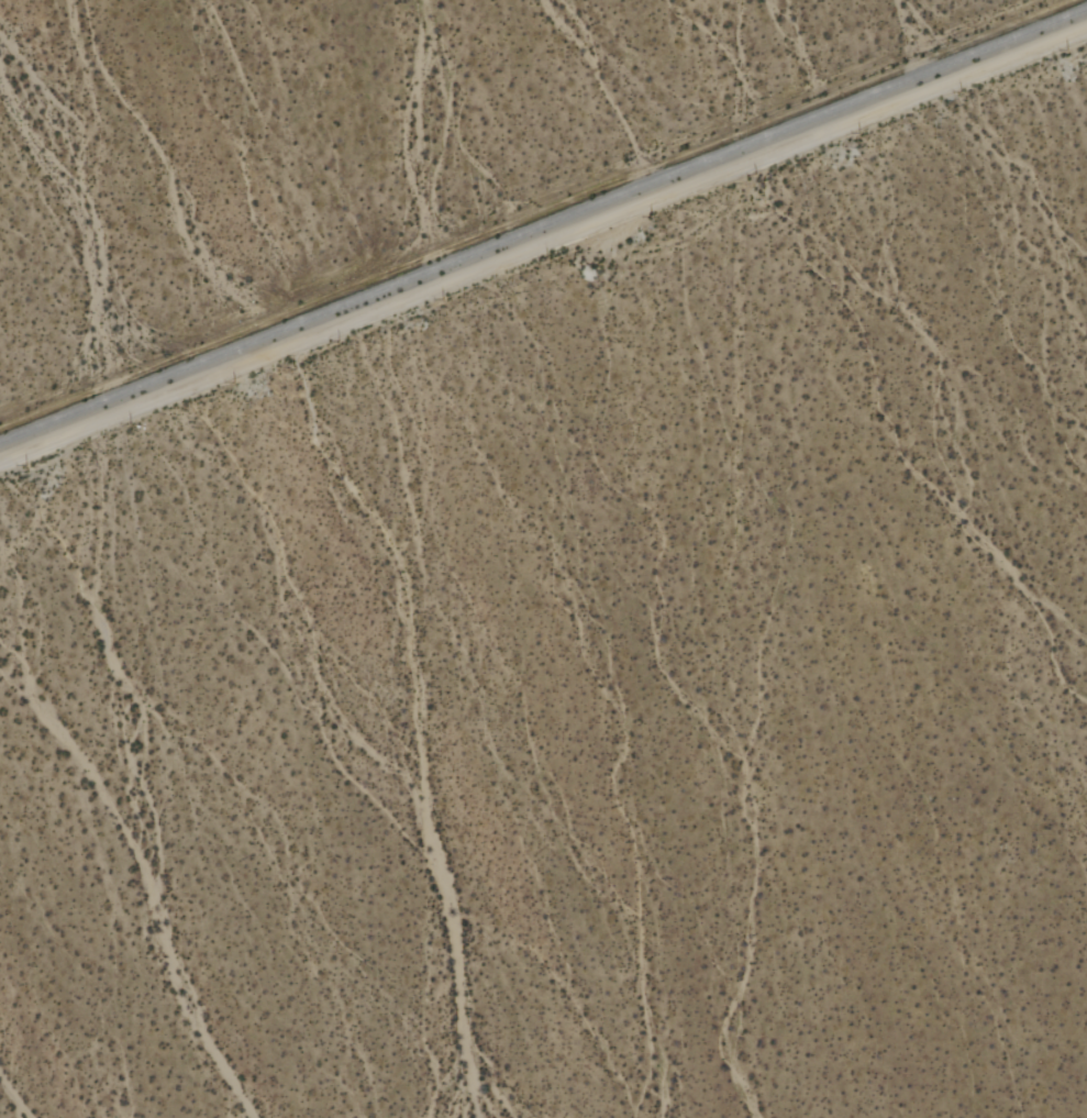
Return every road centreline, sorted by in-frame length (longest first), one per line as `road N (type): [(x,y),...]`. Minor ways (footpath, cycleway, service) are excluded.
road 1 (track): [(0,463),(1086,28)]

